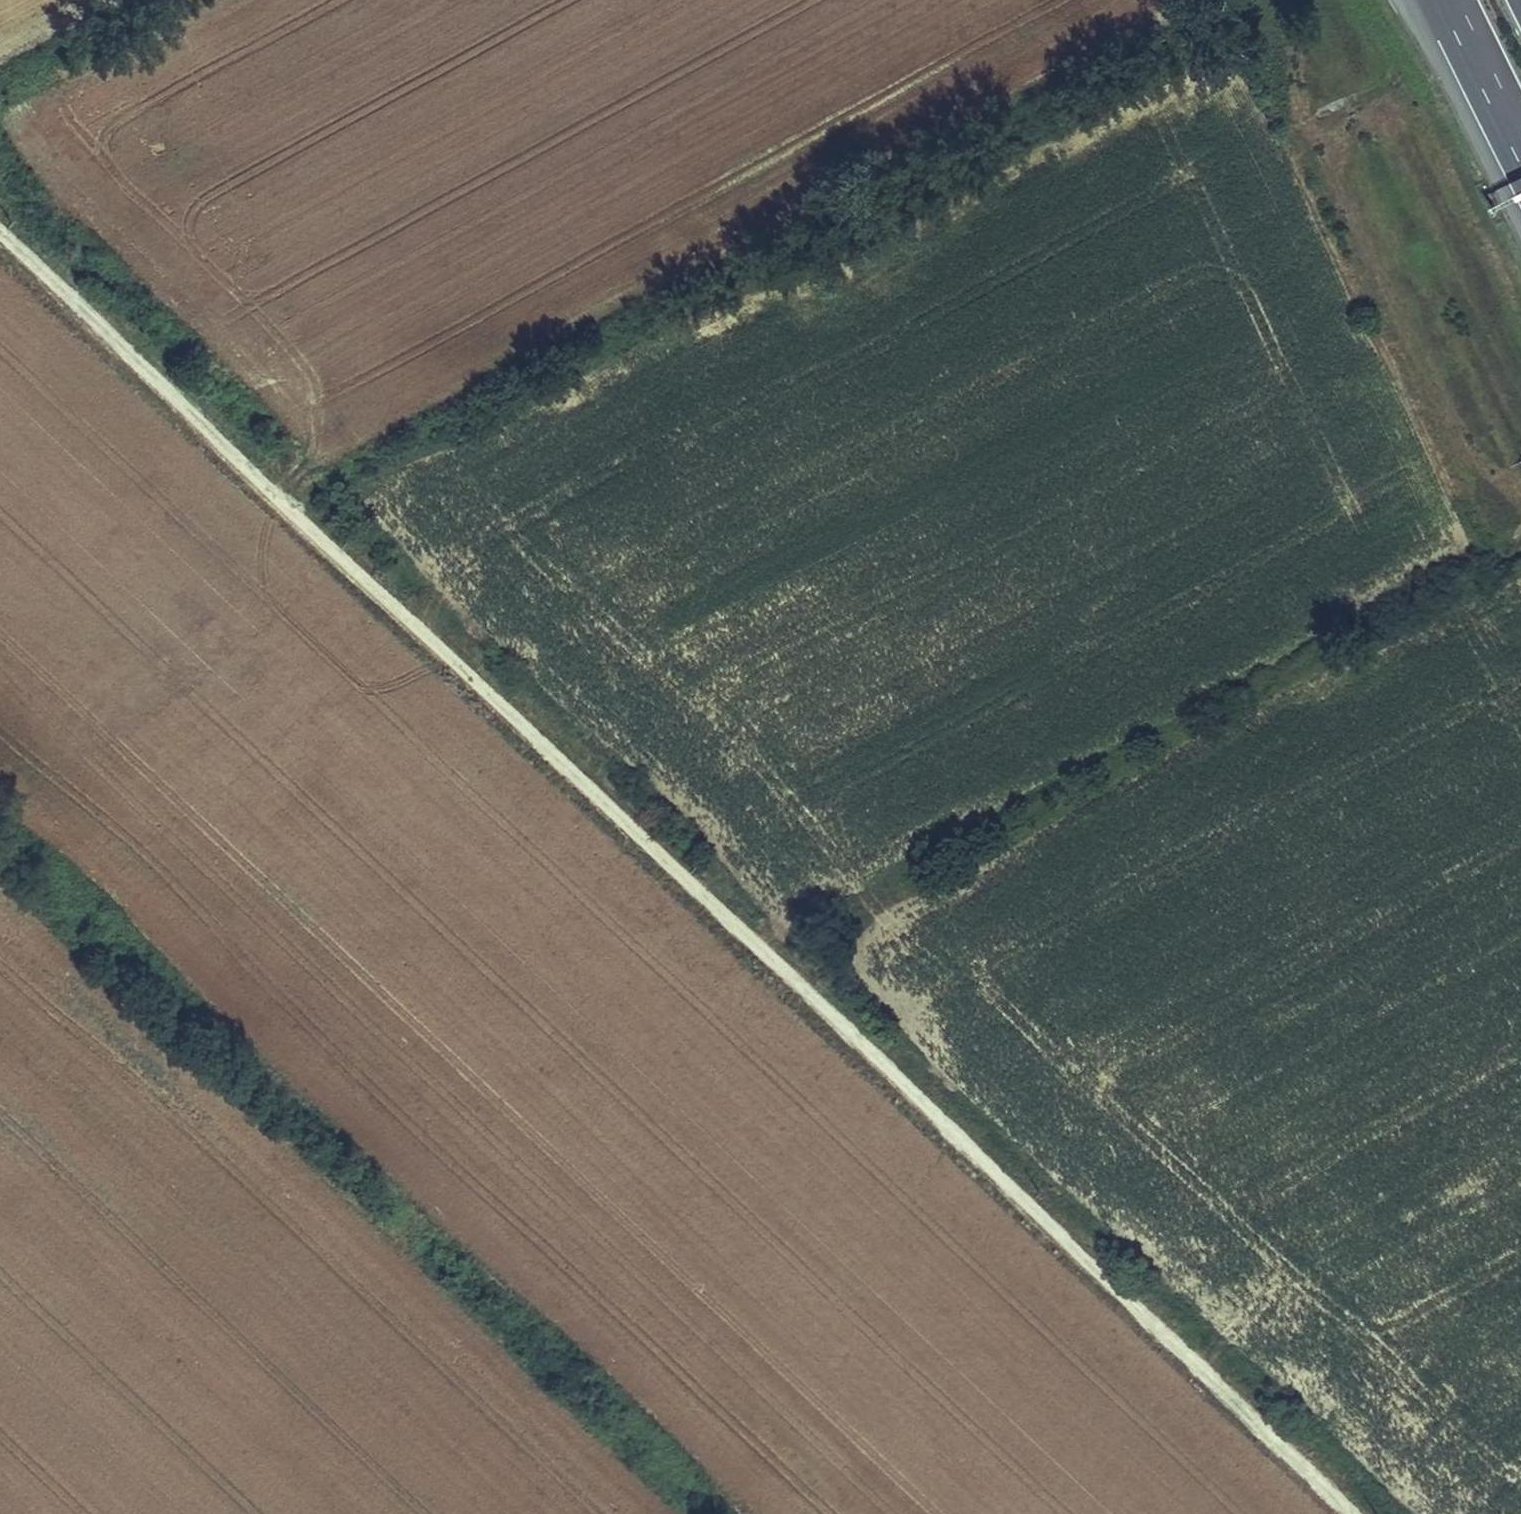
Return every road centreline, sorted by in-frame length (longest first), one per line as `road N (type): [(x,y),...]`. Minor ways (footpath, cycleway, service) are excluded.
road 1 (track): [(0,234),(1361,1513)]
road 2 (motorway): [(1448,0),(1520,148)]

